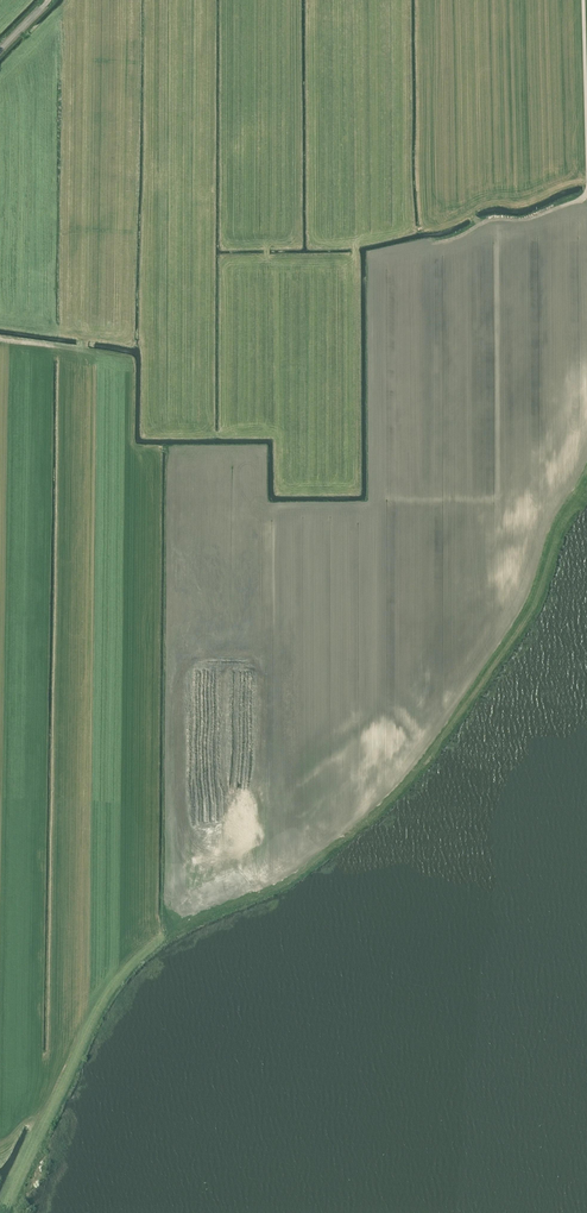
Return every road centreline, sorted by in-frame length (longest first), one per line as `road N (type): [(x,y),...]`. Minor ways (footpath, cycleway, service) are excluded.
road 1 (track): [(586,490),(559,527),(535,603),(414,773),(395,779),(317,842),(212,896)]
road 2 (track): [(586,190),(578,201),(529,219),(485,220),(436,242)]
road 3 (track): [(583,0),(586,157)]

